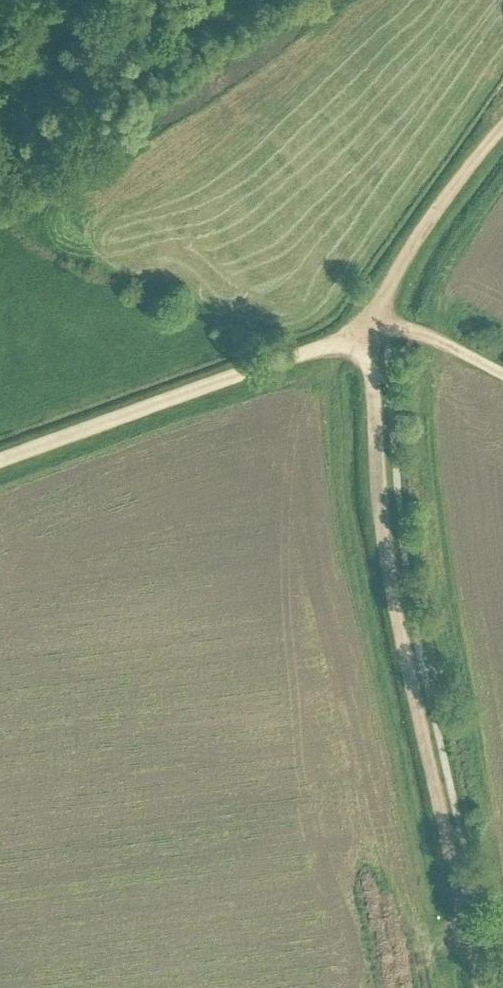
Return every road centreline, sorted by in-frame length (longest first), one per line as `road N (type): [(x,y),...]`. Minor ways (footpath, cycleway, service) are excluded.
road 1 (track): [(370,366),(396,598),(486,987)]
road 2 (unclassified): [(0,459),(323,345),(352,346),(370,366)]
road 3 (track): [(352,346),(413,243),(502,119)]

